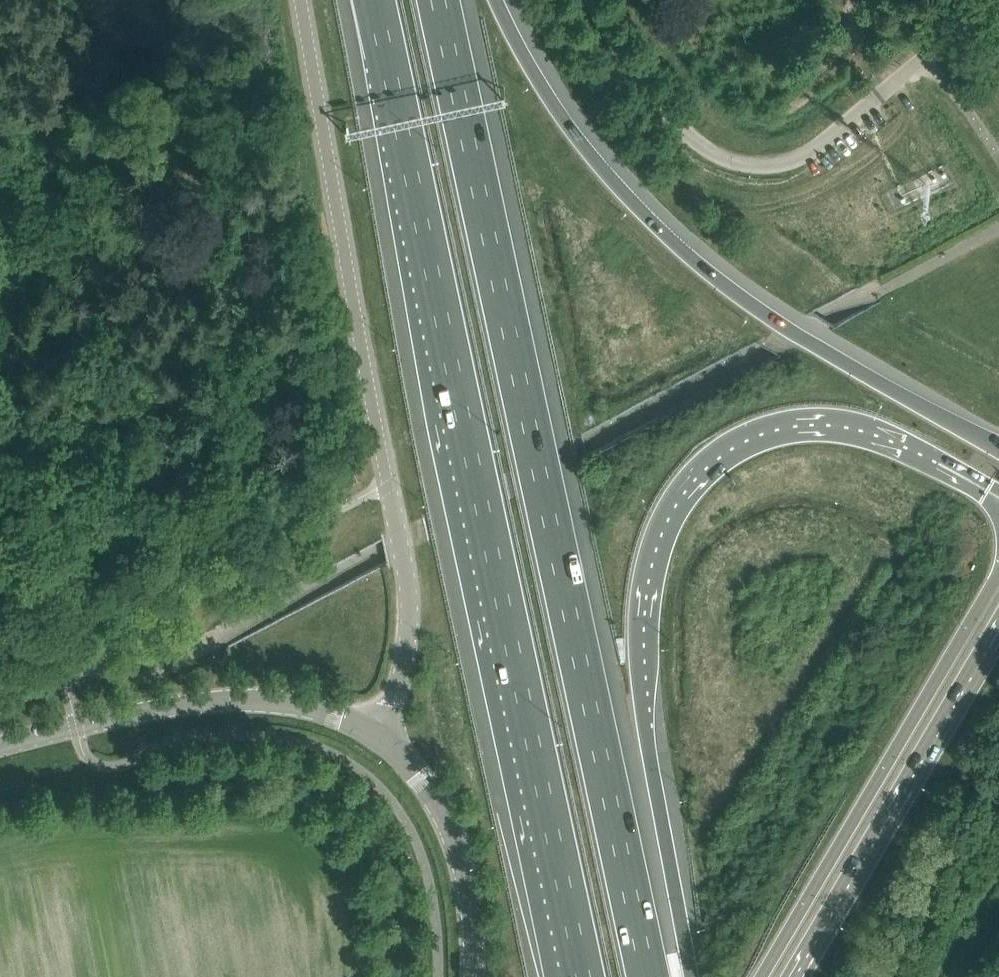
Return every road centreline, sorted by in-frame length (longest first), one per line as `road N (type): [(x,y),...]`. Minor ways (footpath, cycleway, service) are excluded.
road 1 (motorway): [(651,976),(438,0)]
road 2 (motorway): [(374,0),(583,976)]
road 3 (motorway): [(690,976),(641,671),(644,593),(677,500),(736,443),(818,422),(871,431),(998,495)]
road 4 (tertiary): [(378,737),(403,678),(409,604),(301,0)]
road 5 (motorway): [(998,446),(801,337),(677,245),(625,195),(543,91),(497,0)]
road 6 (unclassified): [(994,0),(813,151),(770,167),(731,164),(697,143),(617,51),(593,0)]
road 7 (secondary): [(998,578),(765,976)]
road 8 (secondary): [(798,976),(998,632)]
road 9 (tertiary): [(0,747),(125,713),(220,701),(304,705),(378,737)]
road 10 (tertiary): [(474,976),(458,847),(424,781),(378,737)]

